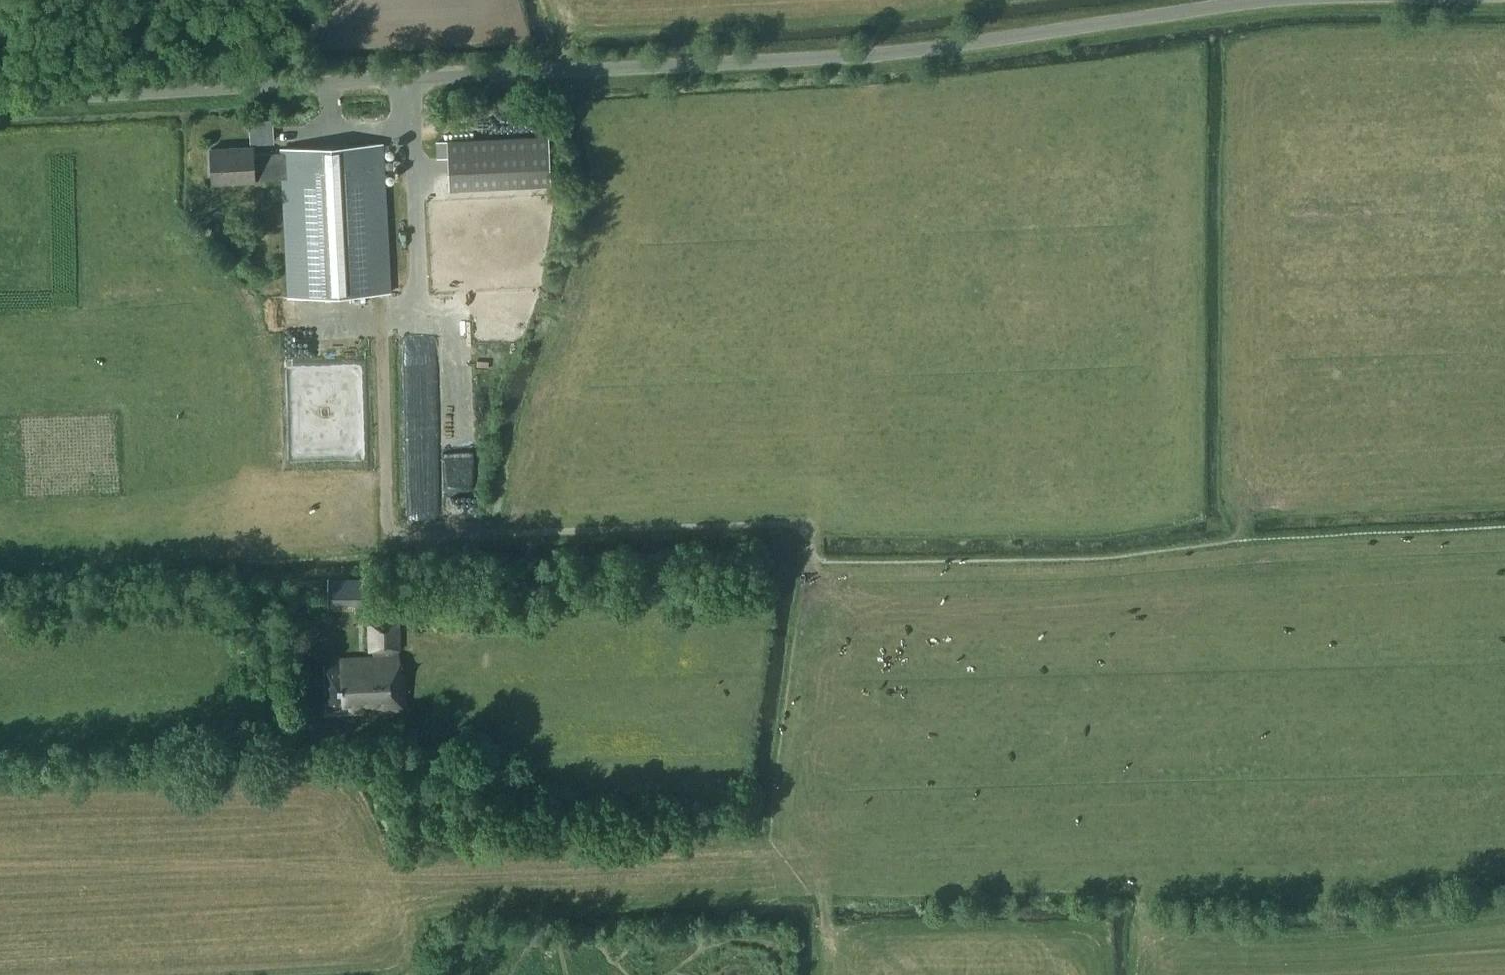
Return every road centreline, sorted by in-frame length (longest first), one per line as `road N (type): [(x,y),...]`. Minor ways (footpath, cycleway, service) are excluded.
road 1 (tertiary): [(0,98),(845,55),(1248,0)]

